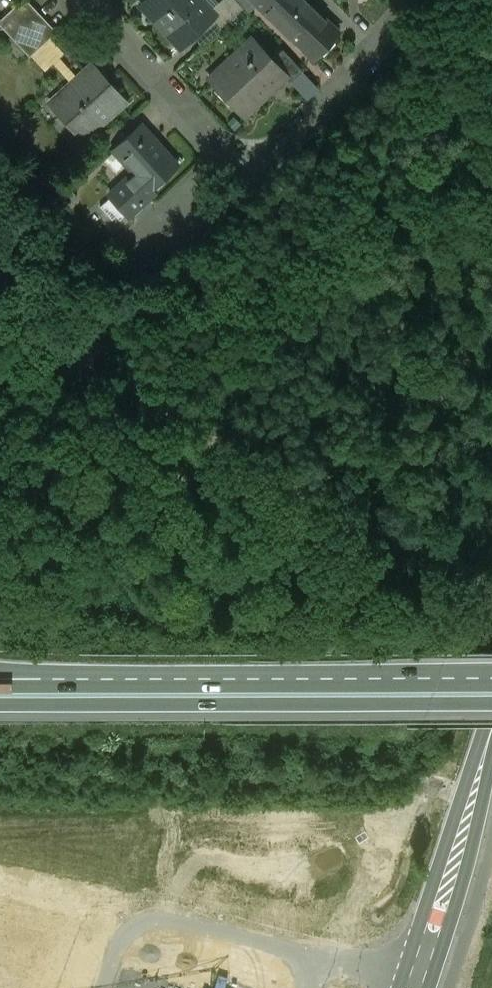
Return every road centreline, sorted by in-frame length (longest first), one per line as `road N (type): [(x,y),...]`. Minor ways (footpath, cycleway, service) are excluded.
road 1 (trunk): [(0,706),(491,704)]
road 2 (trunk): [(491,674),(138,674)]
road 3 (secondary): [(405,987),(491,728)]
road 4 (residential): [(249,167),(228,161),(75,0)]
road 5 (residential): [(423,0),(249,167)]
road 6 (residential): [(249,167),(130,285)]
road 7 (trunk): [(138,674),(0,664)]
road 8 (trunk): [(138,674),(0,679)]

